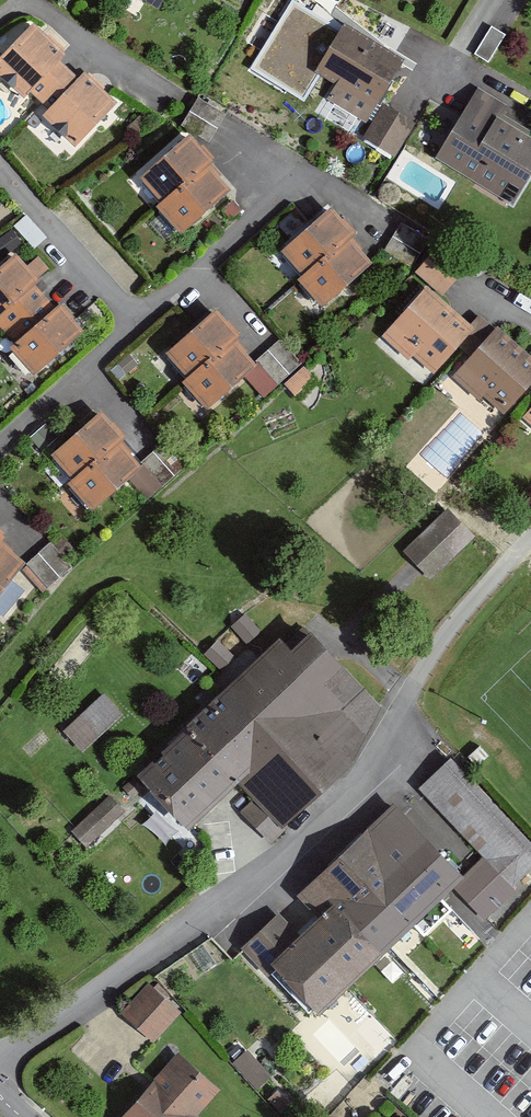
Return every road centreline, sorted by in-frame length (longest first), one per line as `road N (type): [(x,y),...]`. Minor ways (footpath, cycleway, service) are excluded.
road 1 (residential): [(0,1061),(223,907),(358,789),(411,687),(530,537)]
road 2 (residential): [(139,324),(297,176)]
road 3 (residential): [(0,172),(139,324)]
road 4 (residential): [(0,21),(23,5),(170,99)]
road 5 (residential): [(139,324),(0,446)]

